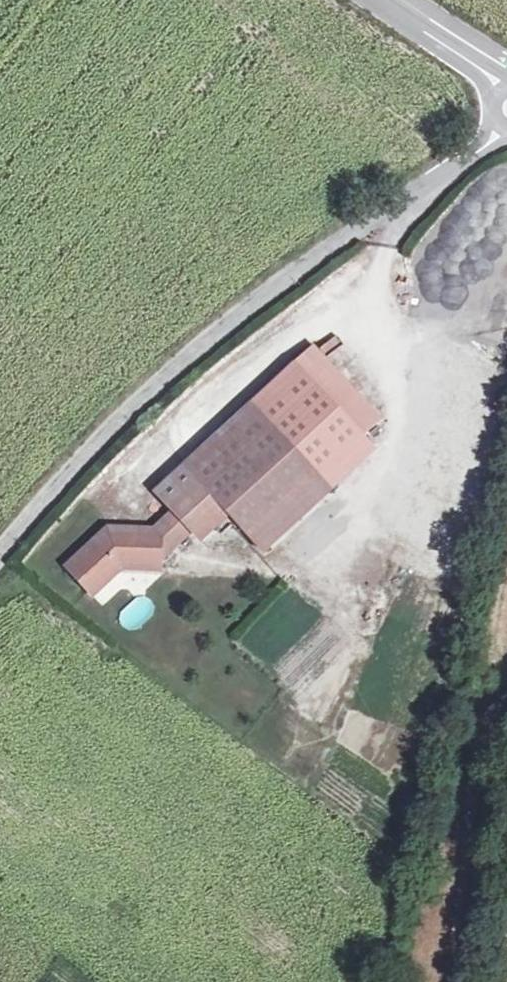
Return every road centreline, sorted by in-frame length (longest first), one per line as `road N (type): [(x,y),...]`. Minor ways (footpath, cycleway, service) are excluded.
road 1 (unclassified): [(0,558),(138,407),(215,335),(328,248),(481,150),(506,119)]
road 2 (unclassified): [(378,0),(477,67),(506,99)]

